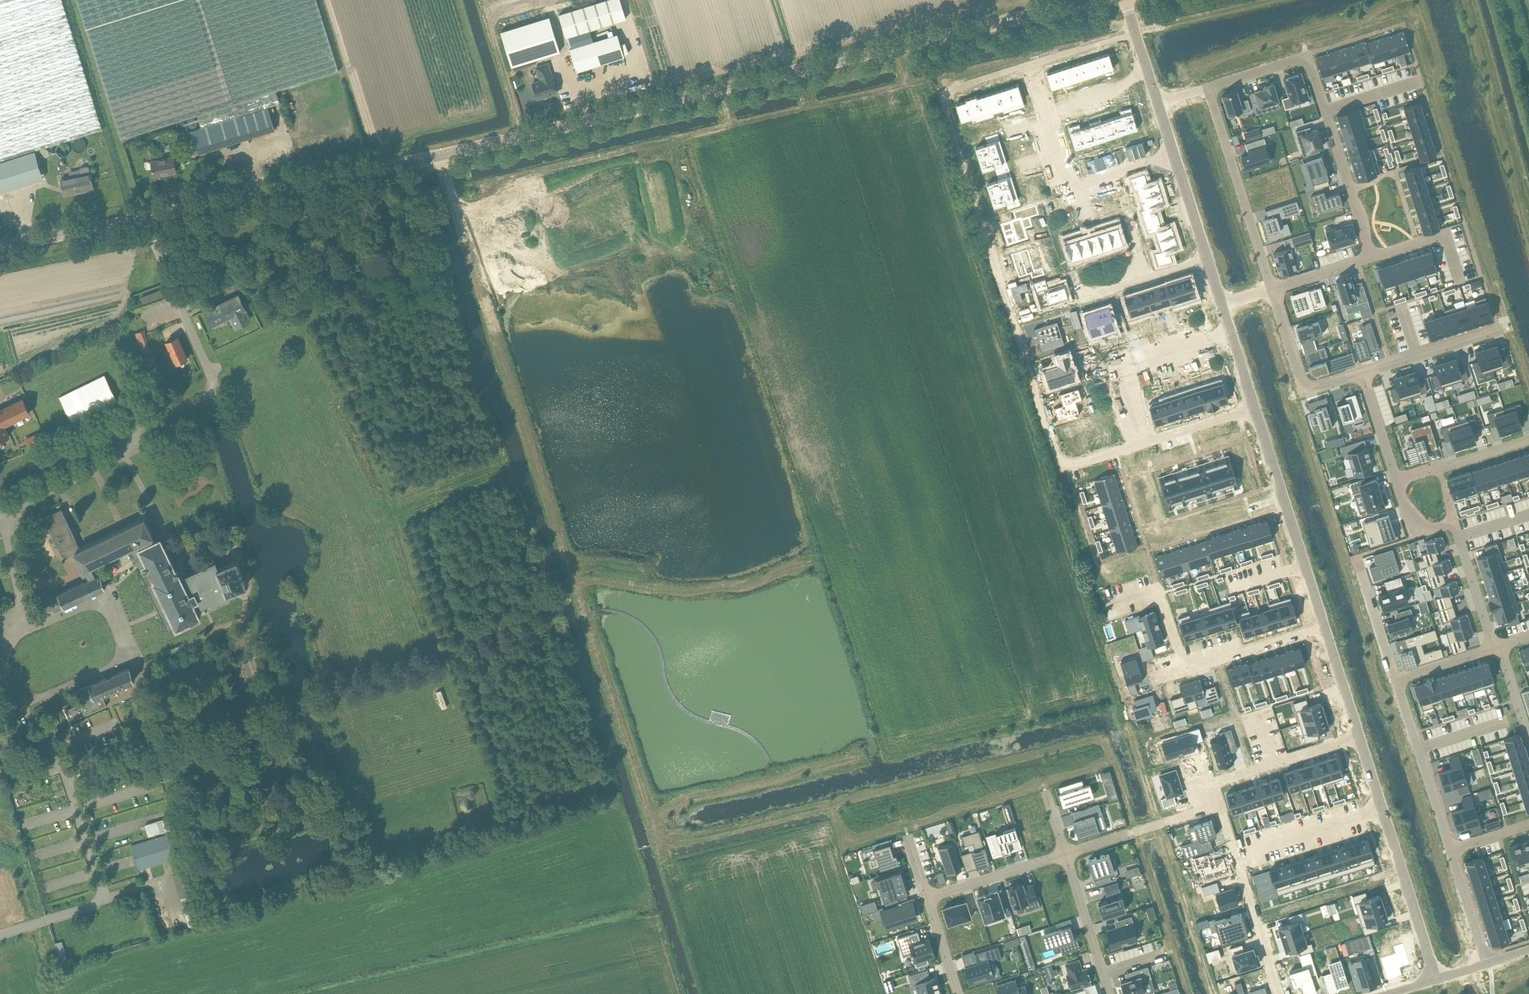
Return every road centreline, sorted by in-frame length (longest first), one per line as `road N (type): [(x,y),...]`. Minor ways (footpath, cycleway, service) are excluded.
road 1 (track): [(491,778),(393,478),(311,305),(441,271),(553,610),(551,626),(563,635),(612,782),(582,792)]
road 2 (tertiary): [(0,247),(1097,0)]
road 3 (residential): [(1030,68),(943,96),(1062,468),(1254,407)]
road 4 (residential): [(1207,88),(1308,55),(1371,258)]
road 5 (track): [(67,777),(338,690)]
road 6 (residential): [(1030,68),(1069,189),(1172,155)]
road 7 (unclassified): [(1323,627),(1254,407)]
road 8 (track): [(551,626),(338,690)]
road 9 (residential): [(1396,480),(1419,526),(1454,523),(1493,648)]
road 10 (residential): [(1207,88),(1271,289)]
road 11 (residential): [(1219,806),(1279,993)]
road 12 (residential): [(1450,850),(1395,679)]
road 13 (unclassified): [(1436,980),(1382,810)]
road 14 (unclassified): [(1172,155),(1125,0)]
road 15 (residential): [(1206,259),(1081,298),(1072,270)]
road 16 (unclassified): [(1254,407),(1206,259)]
road 17 (residential): [(1358,739),(1211,784)]
road 18 (residential): [(926,899),(1065,854)]
road 19 (residential): [(1065,854),(1108,993)]
road 20 (residential): [(1362,373),(1499,330)]
road 21 (residential): [(1323,627),(1187,669)]
road 22 (residential): [(1065,854),(1197,813)]
road 23 (residential): [(1528,439),(1396,480)]
road 24 (residential): [(1382,810),(1252,853)]
road 25 (residential): [(1395,679),(1356,556)]

